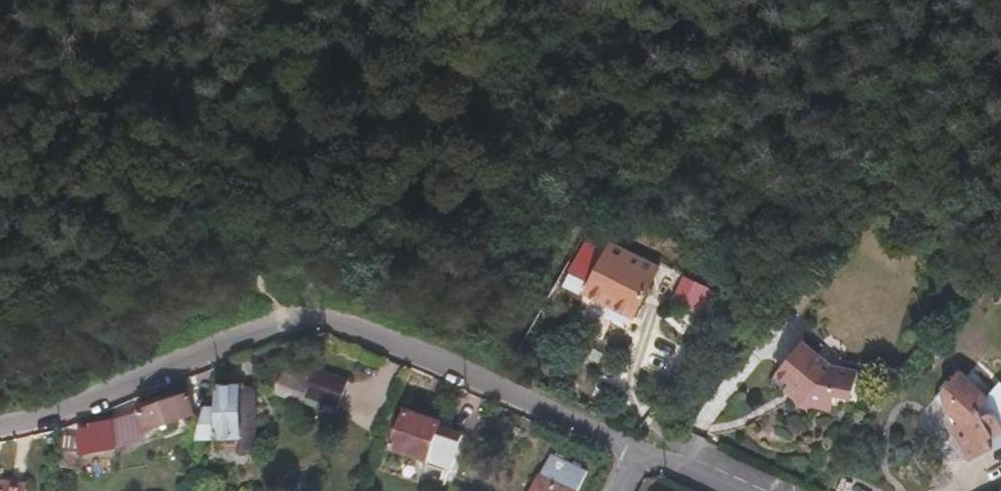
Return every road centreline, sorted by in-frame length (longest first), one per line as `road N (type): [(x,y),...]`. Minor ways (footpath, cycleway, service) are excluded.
road 1 (residential): [(0,425),(83,403),(230,341),(313,316),(642,449)]

